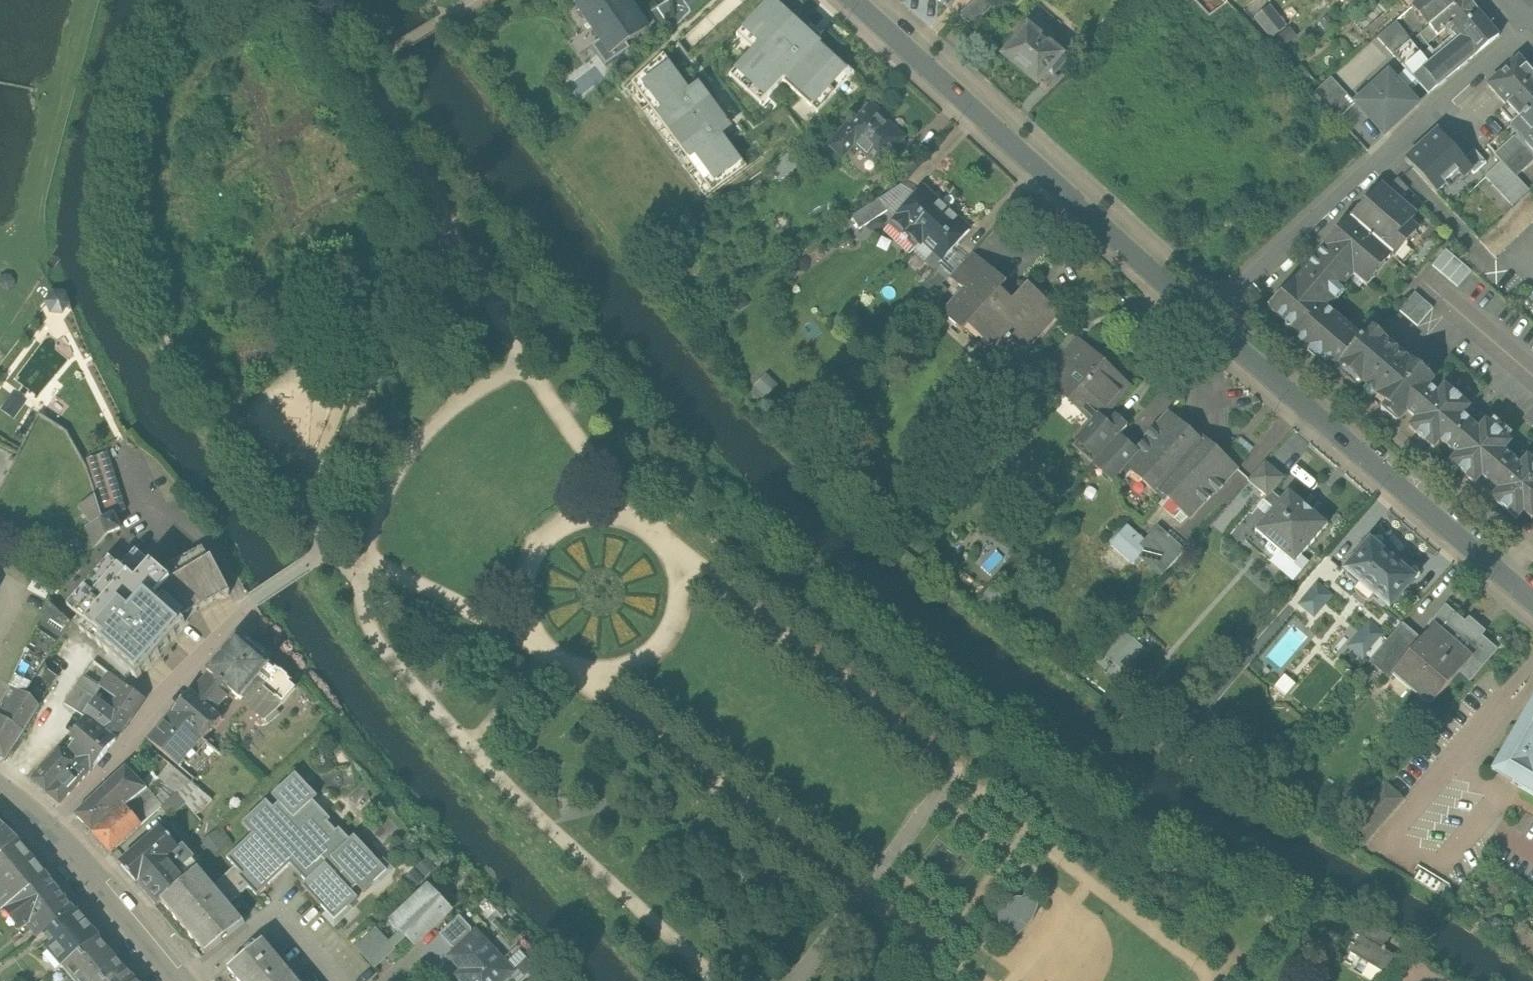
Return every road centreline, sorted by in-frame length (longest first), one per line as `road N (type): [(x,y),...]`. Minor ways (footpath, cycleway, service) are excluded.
road 1 (residential): [(1207,319),(854,0)]
road 2 (residential): [(1532,601),(1207,319)]
road 3 (residential): [(1207,319),(1524,30)]
road 4 (residential): [(52,822),(253,600)]
road 5 (residential): [(188,980),(52,822)]

